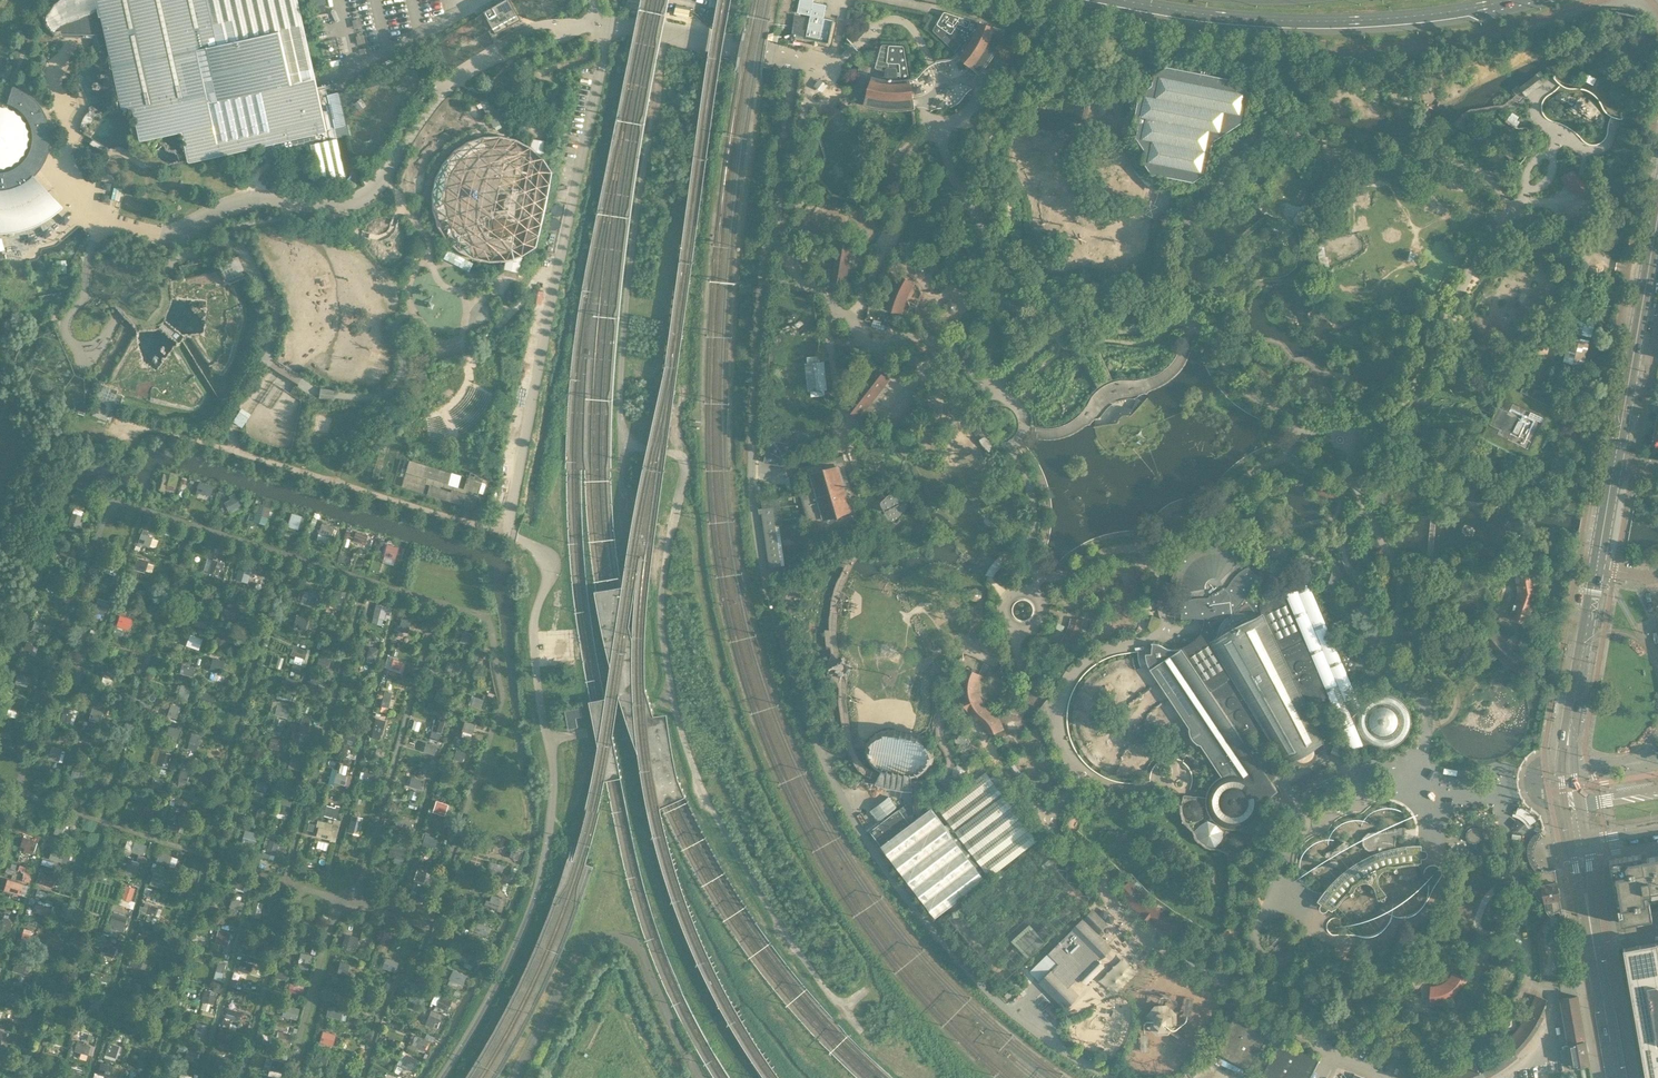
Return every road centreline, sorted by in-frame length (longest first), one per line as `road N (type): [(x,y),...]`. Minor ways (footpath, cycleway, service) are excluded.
road 1 (primary): [(1123,0),(1308,21),(1434,14),(1508,0)]
road 2 (tertiary): [(1614,469),(1657,219)]
road 3 (tertiary): [(1614,1077),(1589,912)]
road 4 (tertiary): [(1570,726),(1596,566)]

